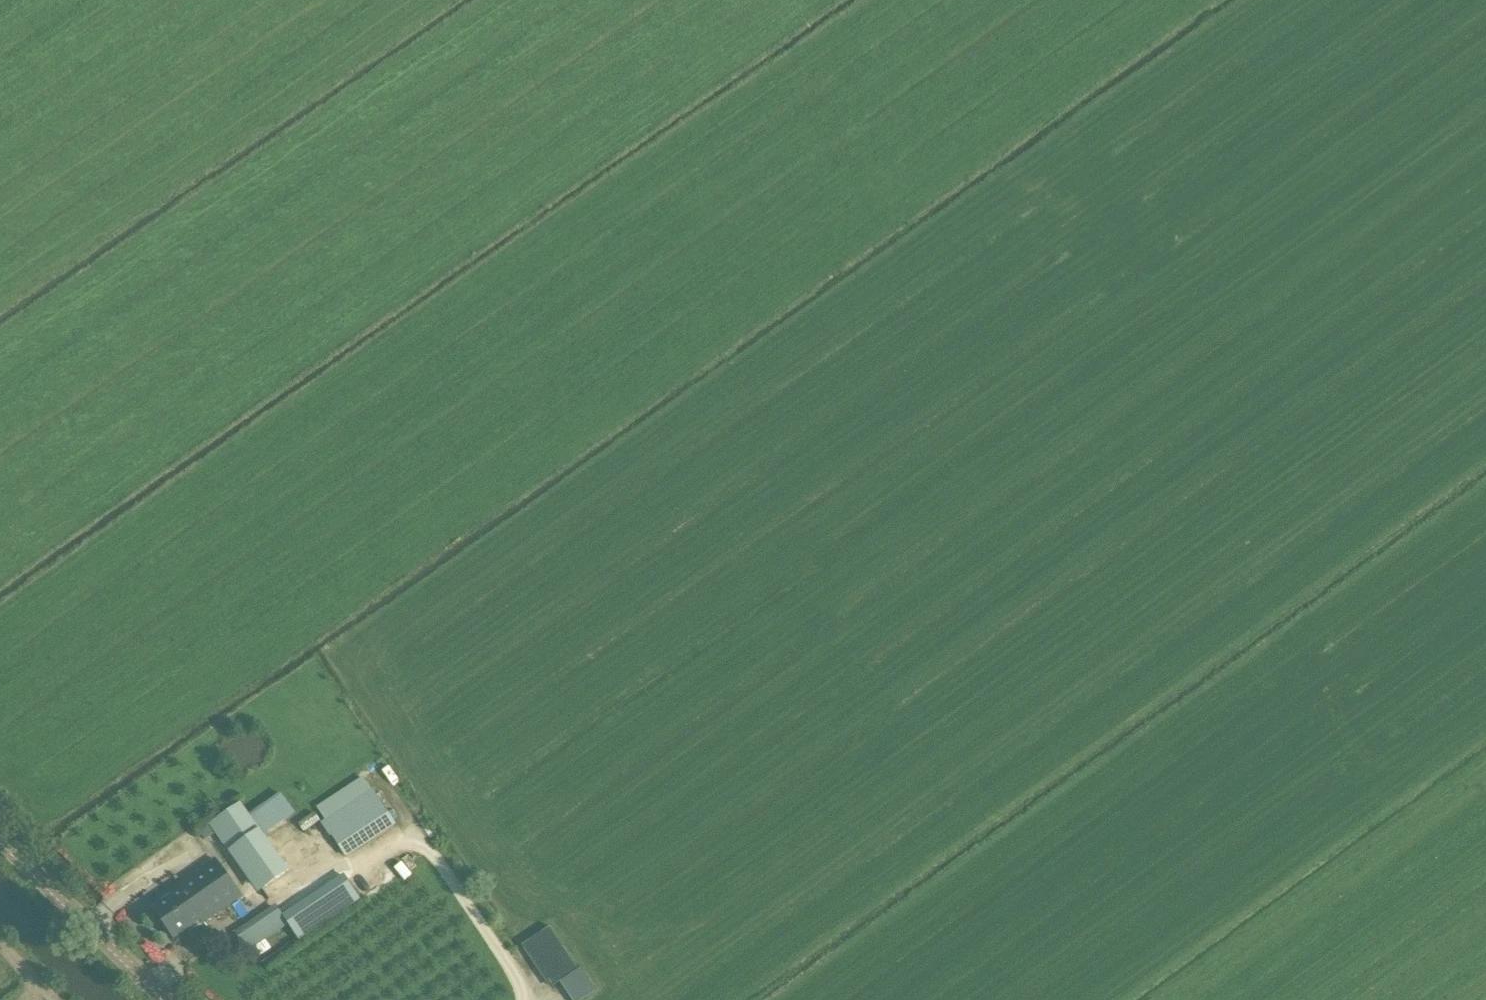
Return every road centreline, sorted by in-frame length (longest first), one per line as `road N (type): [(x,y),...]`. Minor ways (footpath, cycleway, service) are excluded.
road 1 (tertiary): [(168,999),(0,838)]

